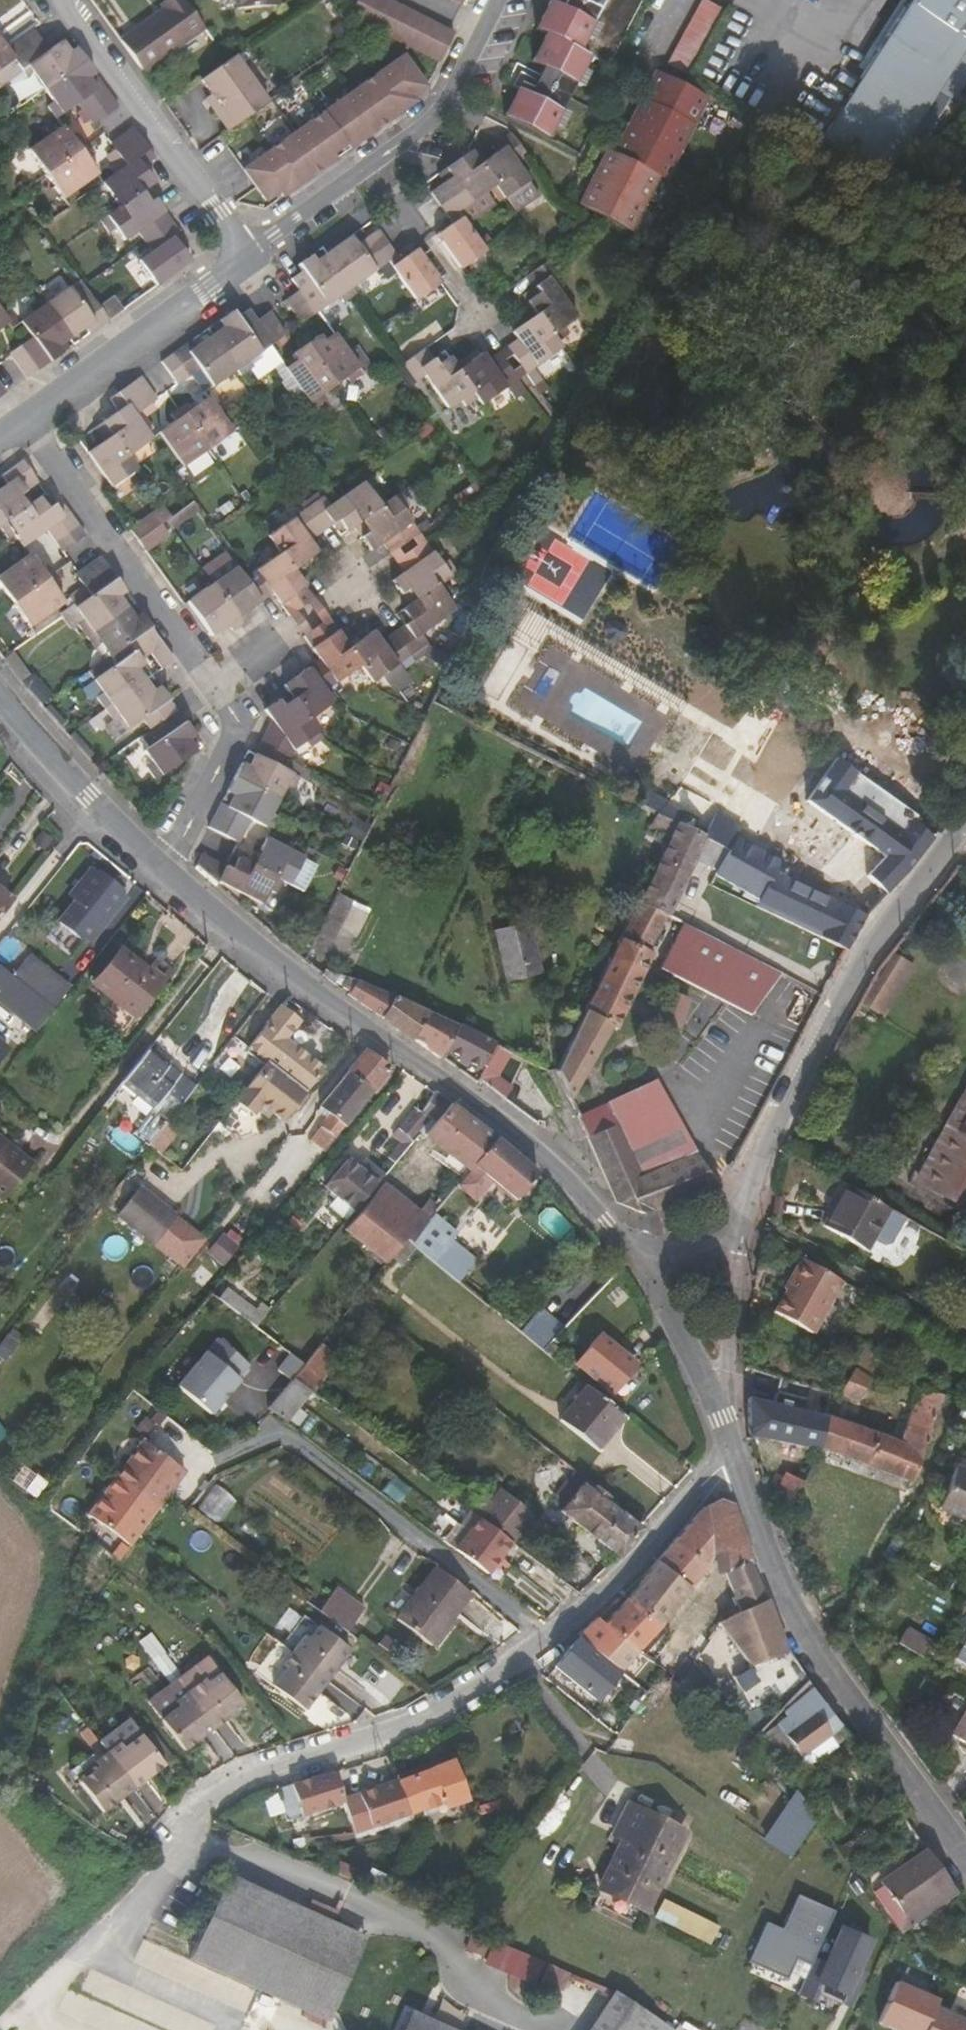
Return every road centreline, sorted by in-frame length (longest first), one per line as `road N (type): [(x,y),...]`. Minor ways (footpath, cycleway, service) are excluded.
road 1 (residential): [(159,1865),(214,1790),(459,1692),(641,1556),(707,1472),(738,1461)]
road 2 (residential): [(654,1278),(558,1169),(495,1113),(166,872)]
road 3 (residential): [(166,872),(230,737),(229,709),(26,422)]
road 4 (residential): [(965,1857),(819,1655),(779,1582),(738,1461)]
road 5 (residential): [(741,1210),(805,1064),(871,946),(965,810)]
road 6 (residential): [(60,0),(246,258)]
road 7 (residential): [(246,258),(26,422)]
road 8 (residential): [(166,872),(0,695)]
road 9 (track): [(159,1865),(10,2029)]
road 10 (residential): [(501,0),(447,106),(374,166)]
road 11 (residential): [(722,1416),(741,1210)]
road 12 (residential): [(374,166),(485,326)]
road 13 (residential): [(374,166),(246,258)]
road 14 (residential): [(722,1416),(654,1278)]

